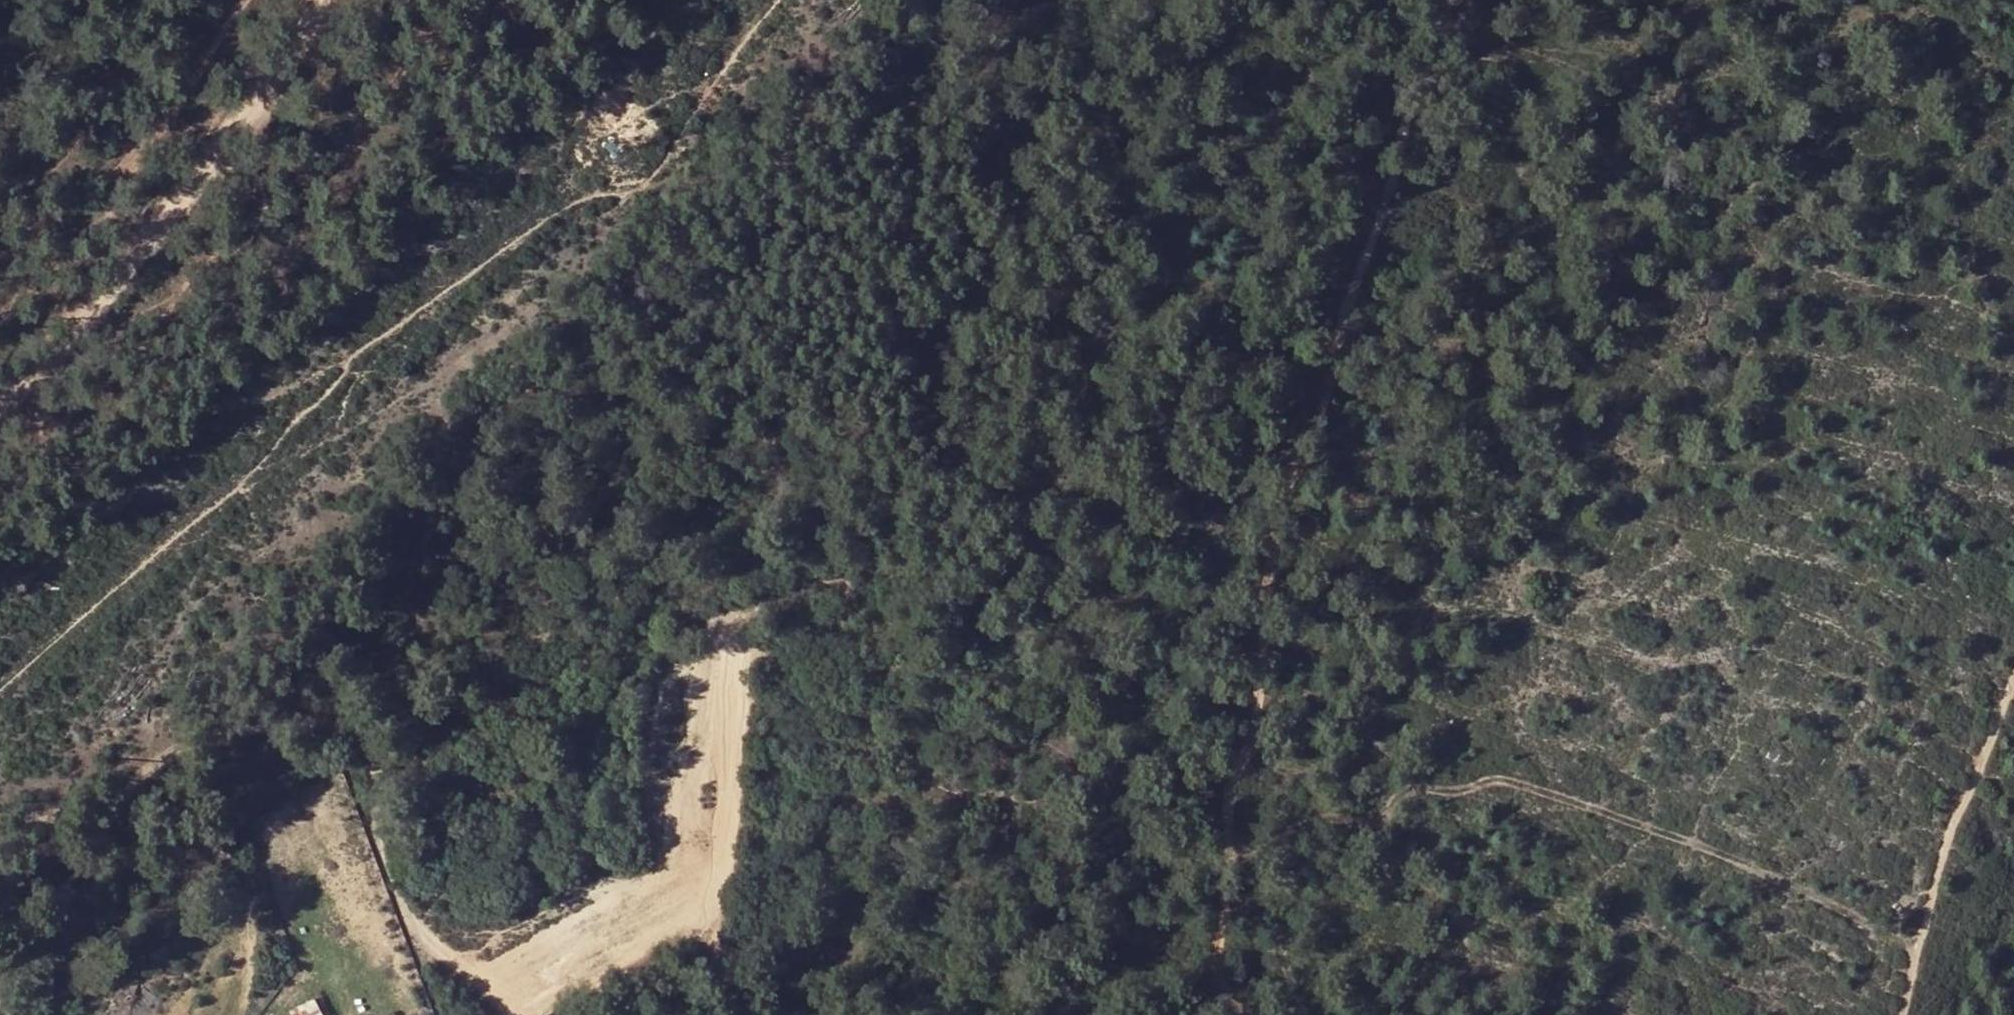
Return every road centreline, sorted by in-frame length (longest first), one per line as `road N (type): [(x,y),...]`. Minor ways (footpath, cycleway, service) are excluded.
road 1 (track): [(1245,1014),(1218,985),(1211,952),(1235,866),(1228,786),(1253,730),(1280,522),(1320,436),(1346,308),(1397,172),(1432,44),(1457,0)]
road 2 (track): [(356,0),(246,144),(0,426)]
road 3 (track): [(1901,1014),(1950,823),(1973,781),(2013,666)]

